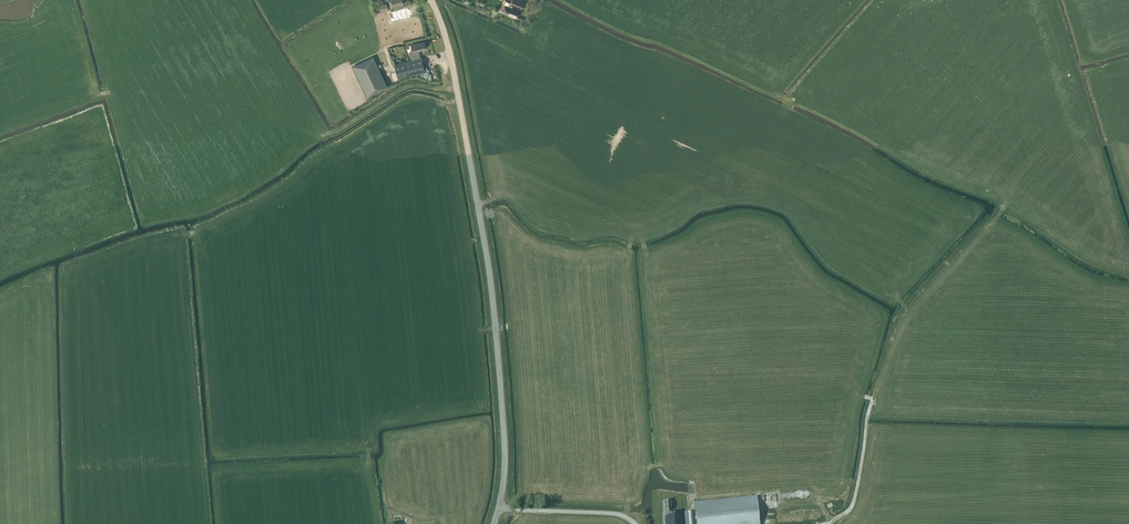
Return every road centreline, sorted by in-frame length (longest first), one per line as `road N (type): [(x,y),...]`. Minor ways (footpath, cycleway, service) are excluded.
road 1 (tertiary): [(494,523),(506,444),(491,284),(454,73),(431,0)]

